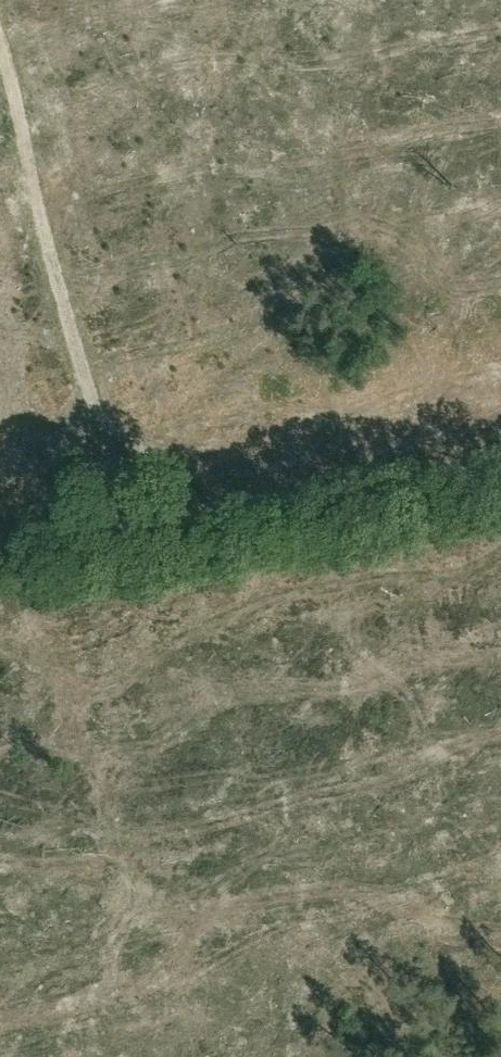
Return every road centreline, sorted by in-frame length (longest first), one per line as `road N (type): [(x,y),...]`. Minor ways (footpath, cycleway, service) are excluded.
road 1 (track): [(123,524),(59,263),(0,70)]
road 2 (track): [(500,464),(123,524)]
road 3 (track): [(123,524),(0,541)]

